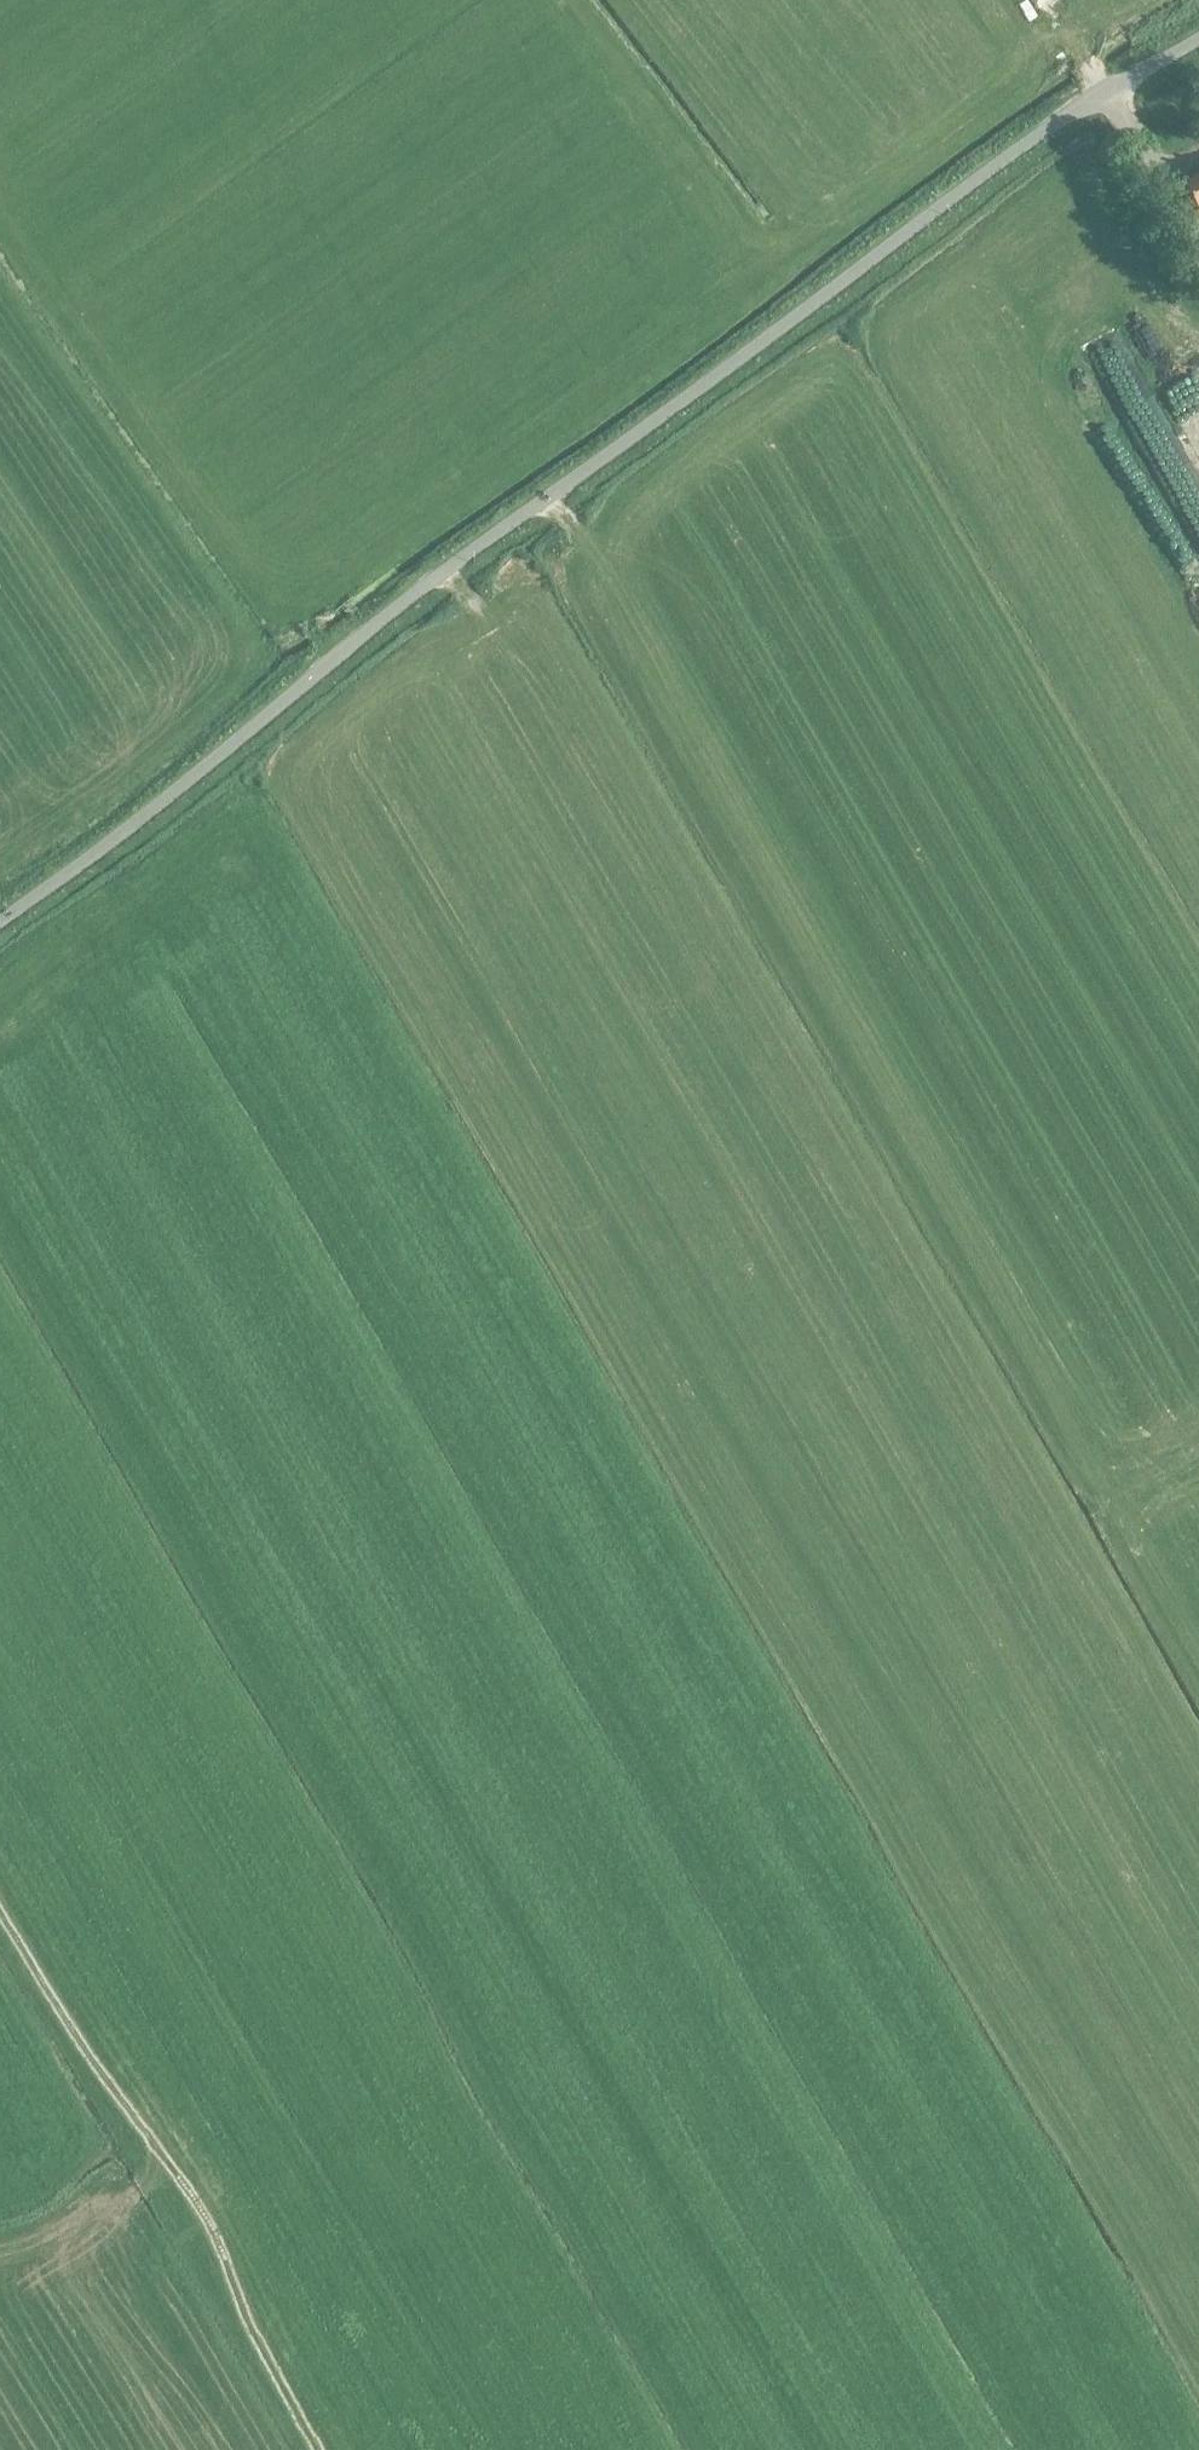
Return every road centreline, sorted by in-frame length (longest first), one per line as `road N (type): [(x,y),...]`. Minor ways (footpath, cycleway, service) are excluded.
road 1 (unclassified): [(0,923),(156,809),(334,658),(545,496),(1056,121),(1198,38)]
road 2 (track): [(315,2449),(196,2210),(77,2049),(0,1914)]
road 3 (track): [(0,216),(334,658)]

